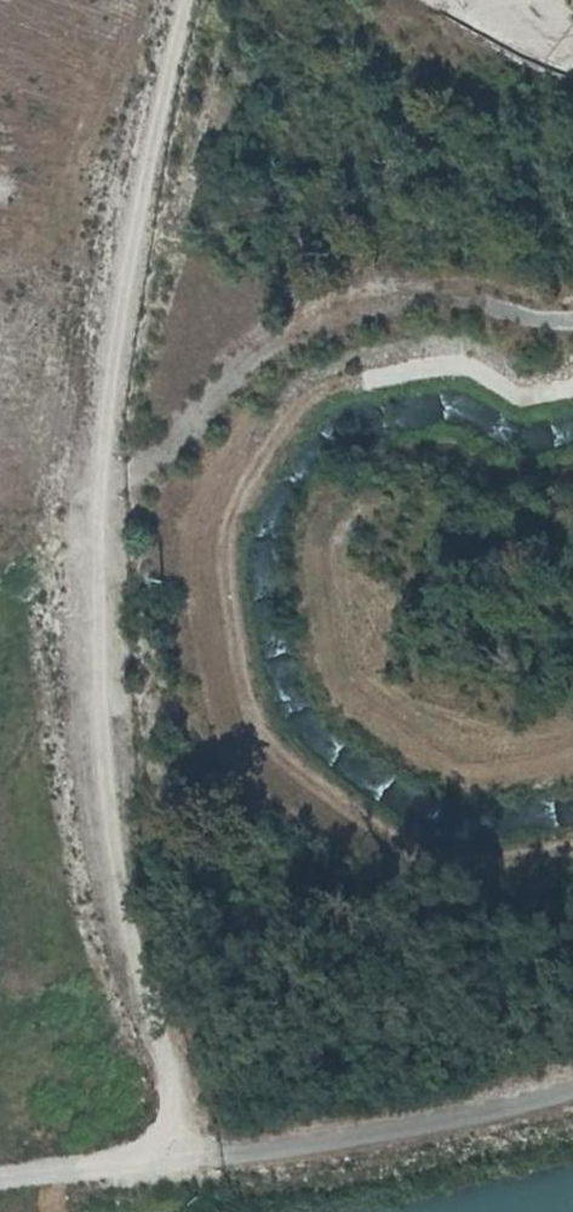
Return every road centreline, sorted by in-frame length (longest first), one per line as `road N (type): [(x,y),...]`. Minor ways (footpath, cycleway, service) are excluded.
road 1 (track): [(172,1154),(182,1114),(130,933),(104,698),(98,484),(160,107),(193,0)]
road 2 (track): [(98,484),(165,450),(233,373),(274,341),(332,315),(452,297),(572,320)]
road 3 (track): [(0,1181),(172,1154),(224,1155)]

